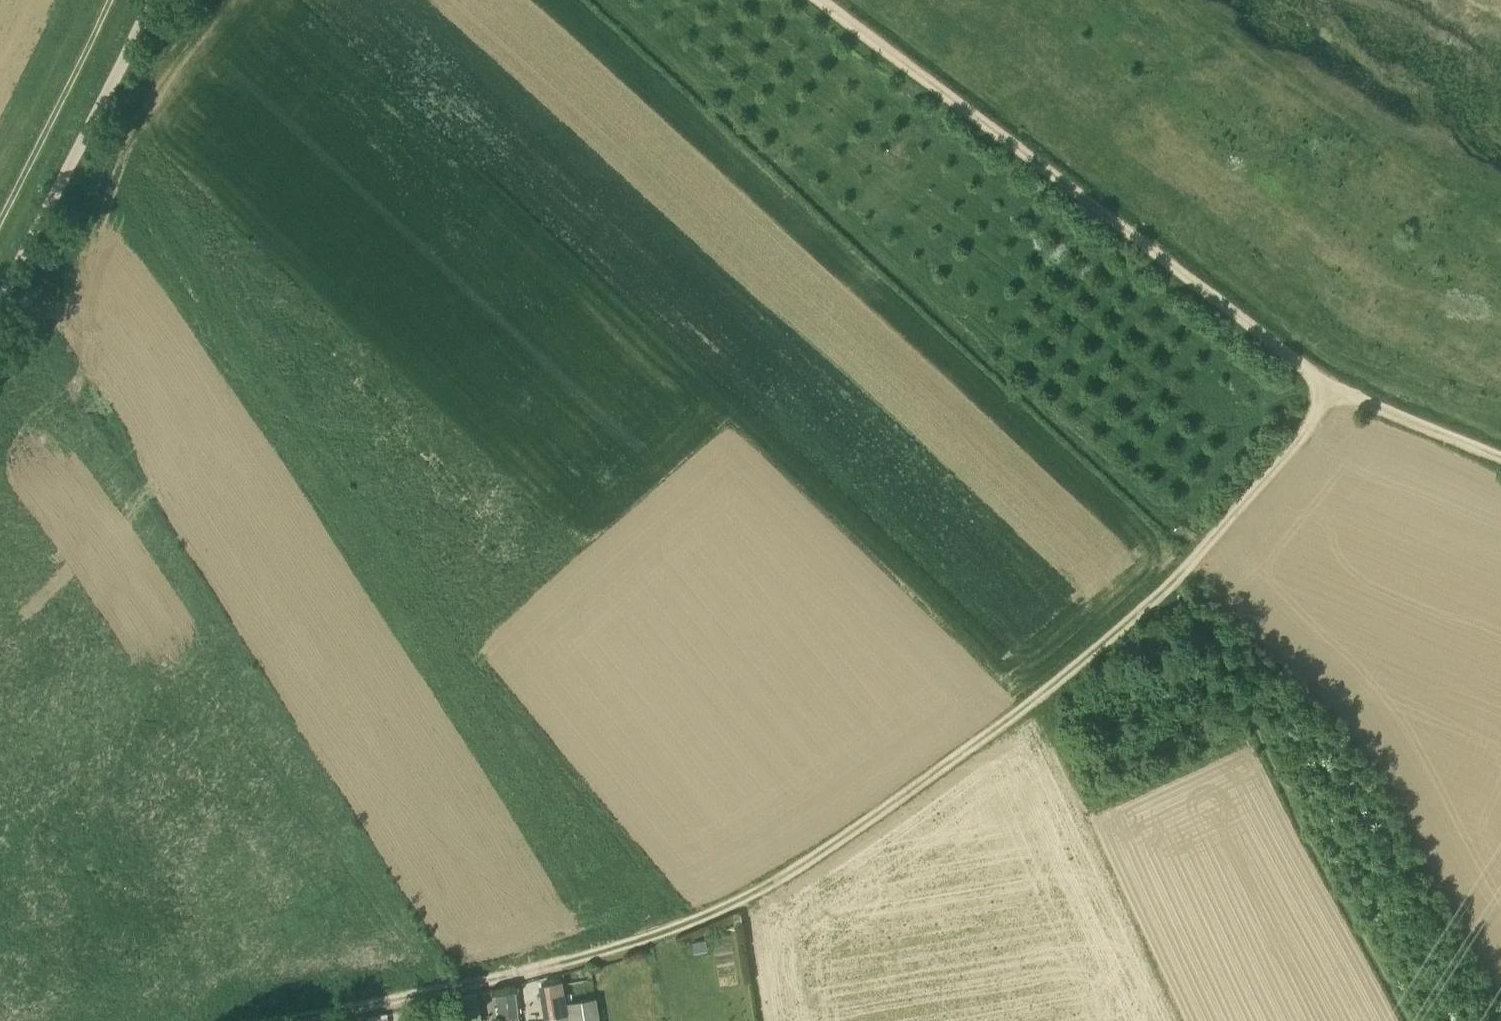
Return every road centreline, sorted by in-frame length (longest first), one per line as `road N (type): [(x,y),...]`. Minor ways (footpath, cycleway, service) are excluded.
road 1 (track): [(1171,582),(1042,697),(744,903),(580,955),(237,1020)]
road 2 (track): [(1333,388),(819,0)]
road 3 (unclassified): [(0,290),(149,0)]
road 4 (track): [(1333,388),(1171,582)]
road 5 (track): [(109,0),(0,220)]
road 6 (track): [(1500,457),(1333,388)]

